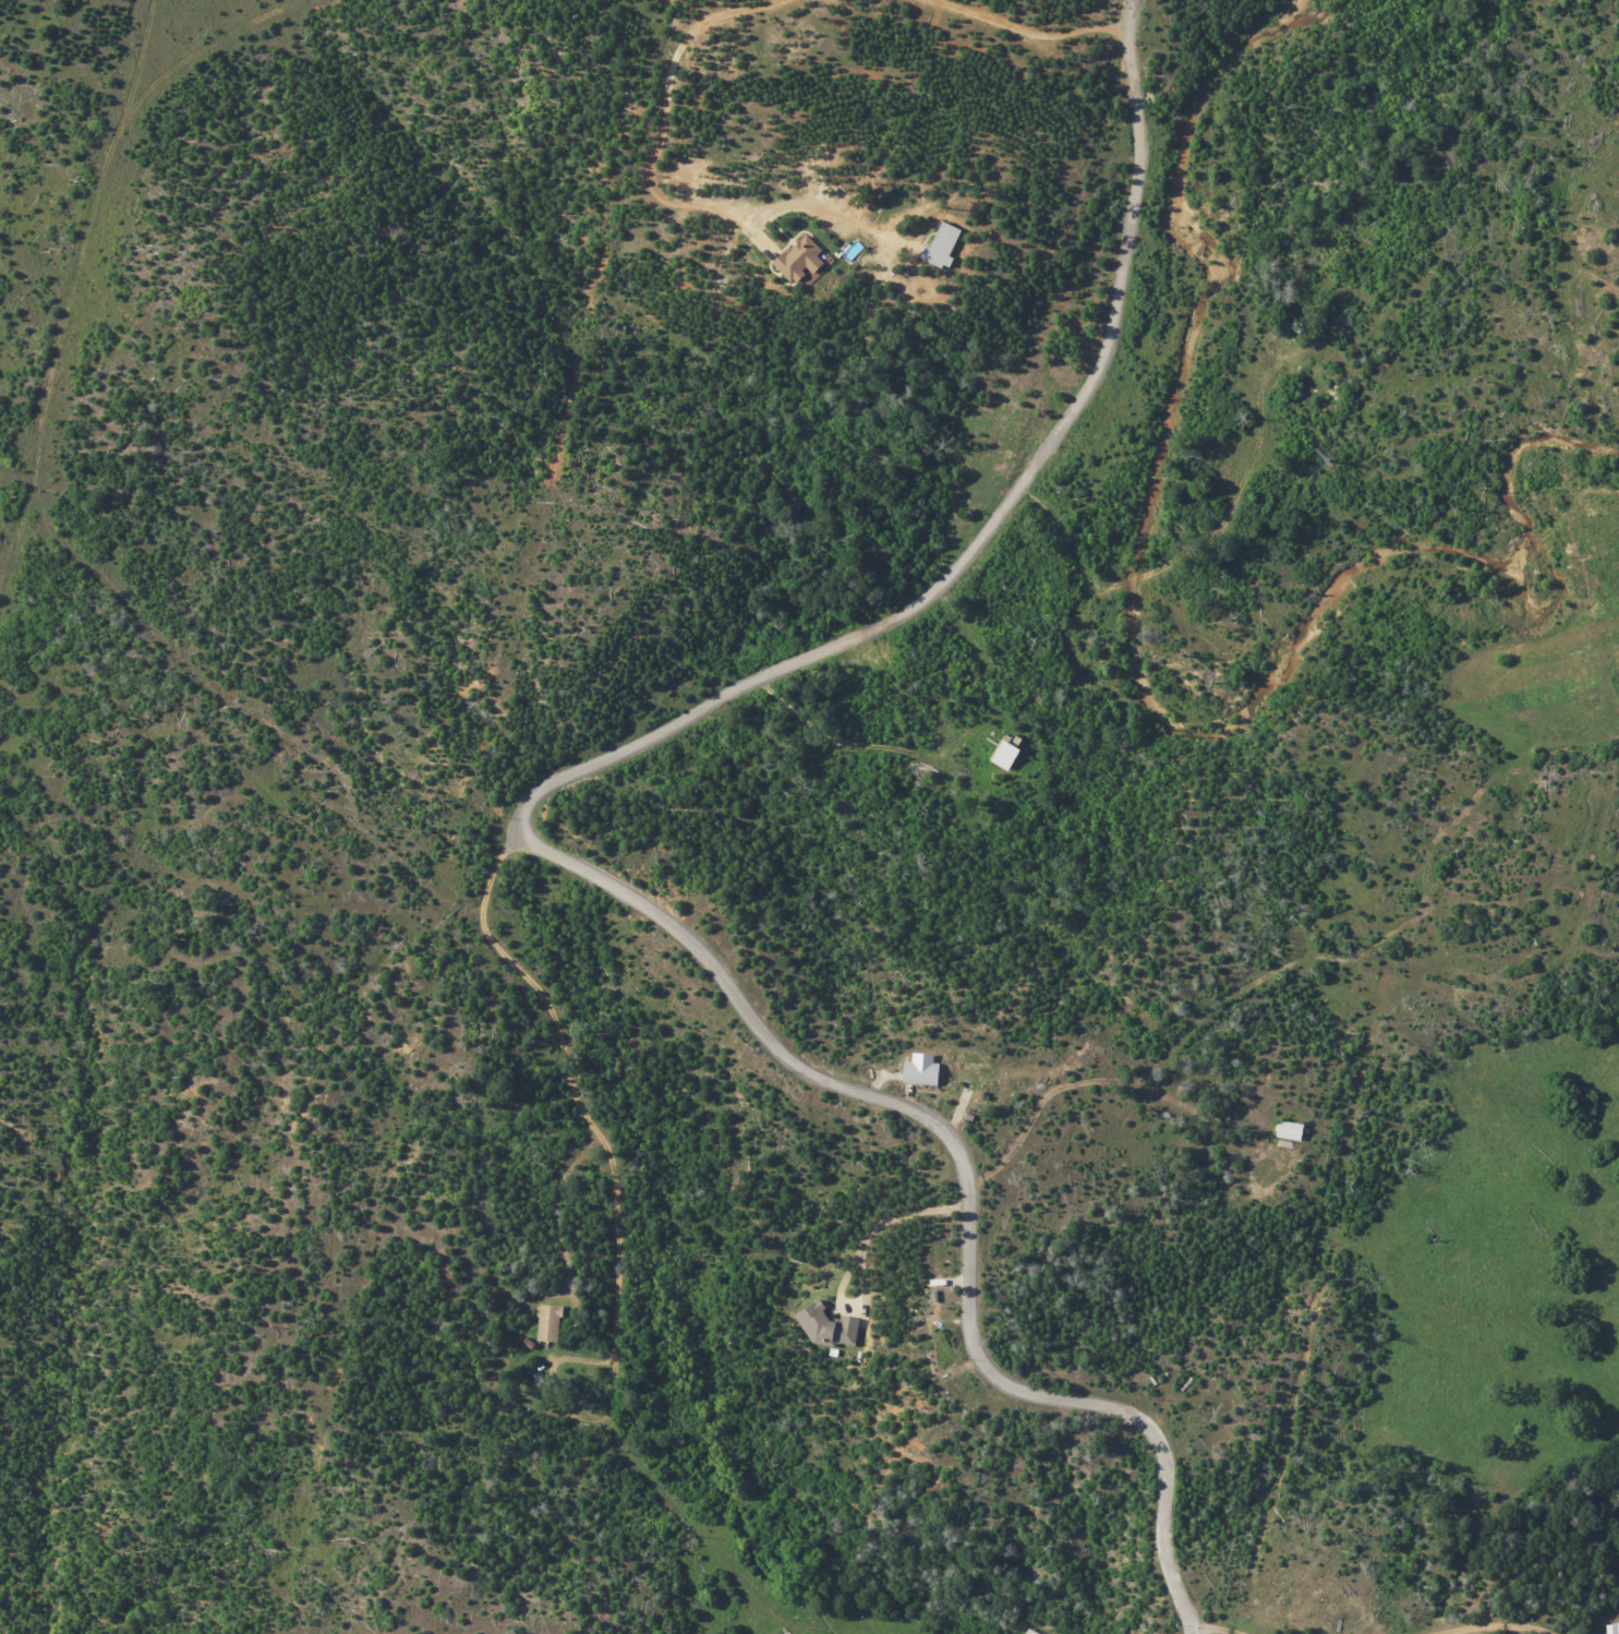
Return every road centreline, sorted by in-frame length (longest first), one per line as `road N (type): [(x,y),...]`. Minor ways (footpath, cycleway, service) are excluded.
road 1 (residential): [(524,850),(529,817),(555,788),(848,653),(960,576),(1053,489),(1139,239),(1131,31),(1136,0)]
road 2 (residential): [(1190,1633),(1167,1557),(1165,1456),(1151,1431),(1134,1418),(1011,1386),(972,1344),(964,1306),(969,1179),(946,1145),(920,1121),(806,1083),(763,1044),(688,945),(608,891),(524,850)]

